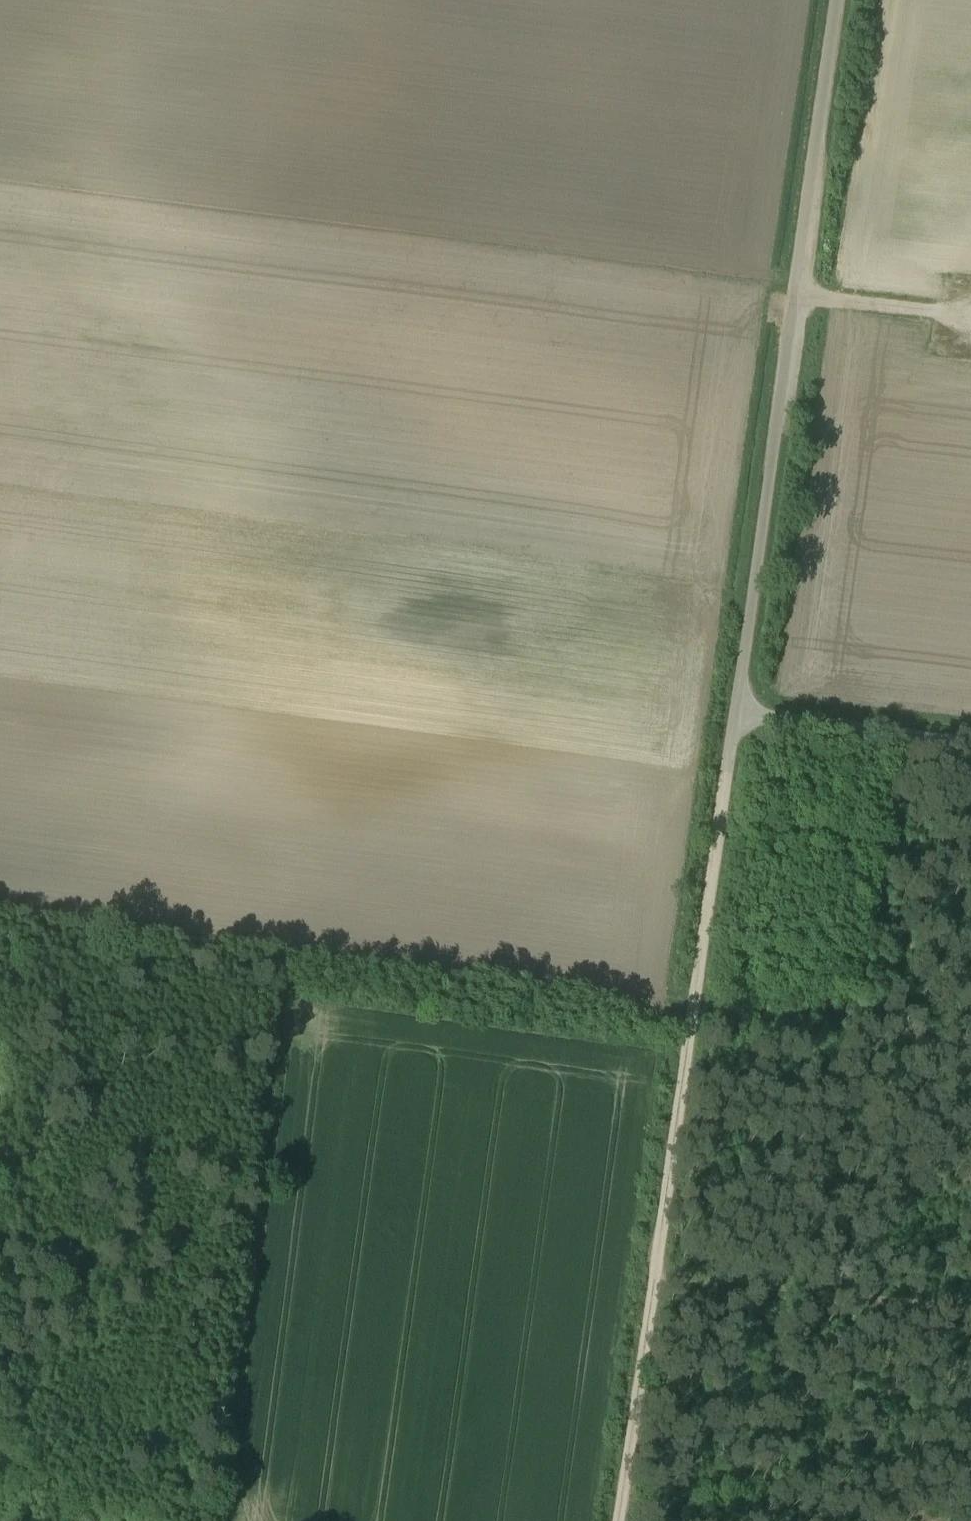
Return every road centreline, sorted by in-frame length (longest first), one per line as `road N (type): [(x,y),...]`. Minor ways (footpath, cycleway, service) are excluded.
road 1 (track): [(970,739),(736,710),(623,1520)]
road 2 (unclassified): [(833,0),(736,710)]

